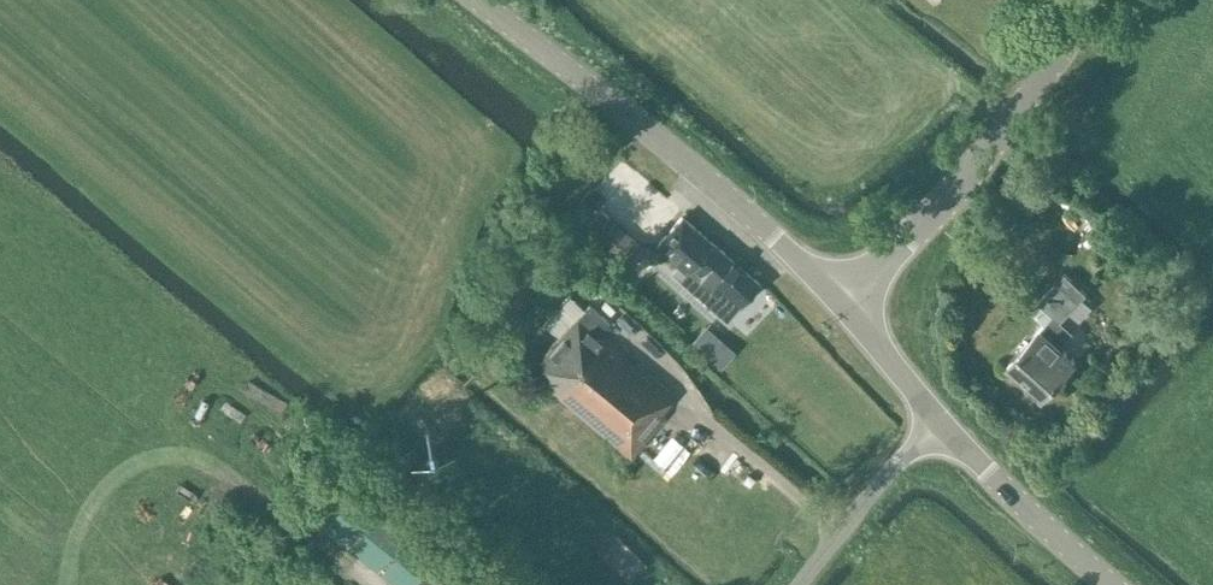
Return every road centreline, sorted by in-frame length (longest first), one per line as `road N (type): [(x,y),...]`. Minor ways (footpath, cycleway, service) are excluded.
road 1 (tertiary): [(840,307),(711,185),(475,0)]
road 2 (tertiary): [(840,307),(987,156),(1098,0)]
road 3 (tertiary): [(1109,584),(934,421)]
road 4 (unclassified): [(799,584),(934,421)]
road 5 (tertiary): [(934,421),(840,307)]

